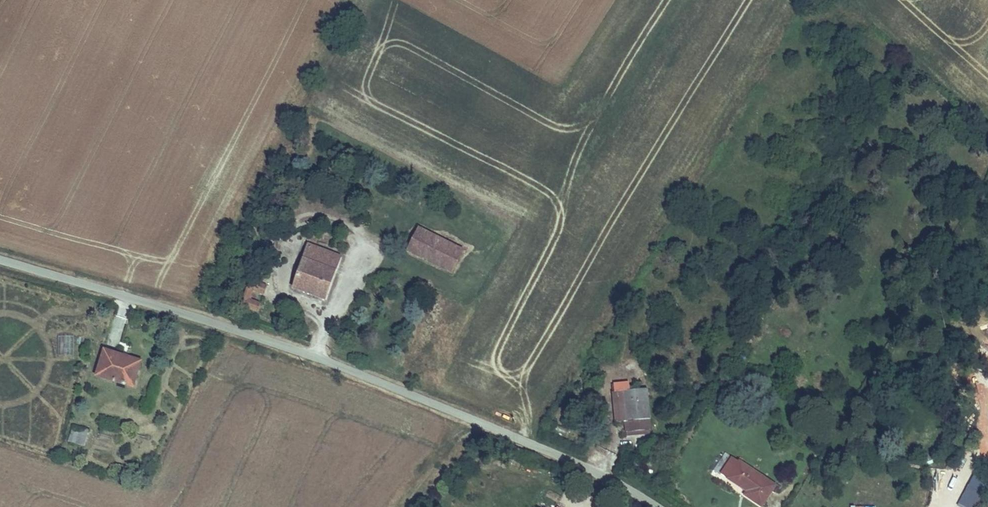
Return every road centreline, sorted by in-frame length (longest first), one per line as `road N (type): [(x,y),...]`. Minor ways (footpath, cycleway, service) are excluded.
road 1 (unclassified): [(0,258),(198,316),(447,408),(655,506)]

